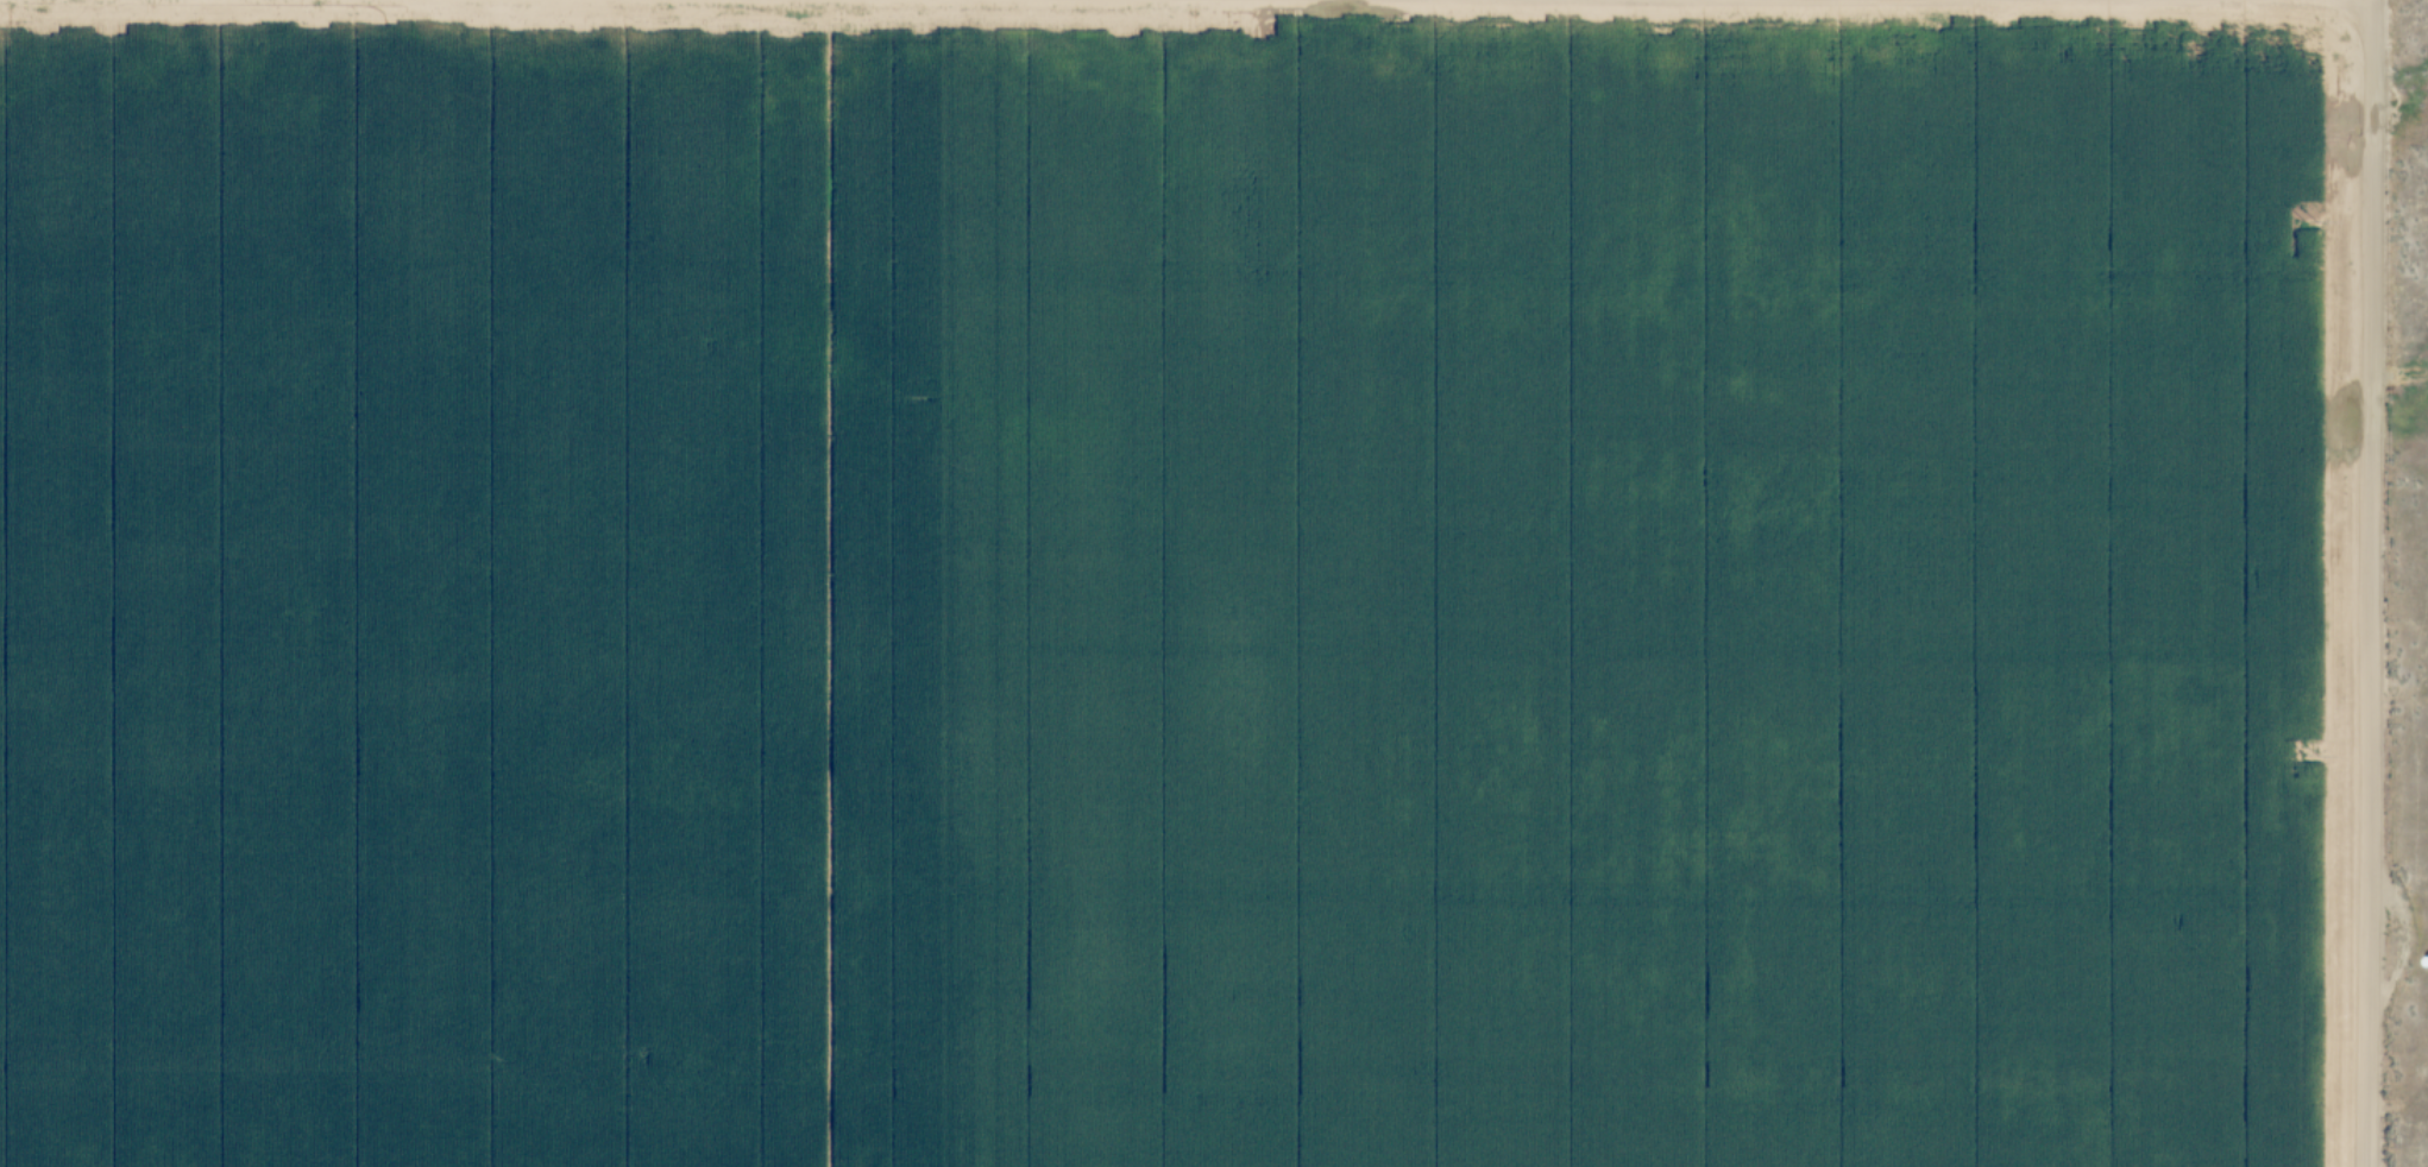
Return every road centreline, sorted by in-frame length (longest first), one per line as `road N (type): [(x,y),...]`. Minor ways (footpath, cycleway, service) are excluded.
road 1 (residential): [(2371,1166),(2371,2)]

